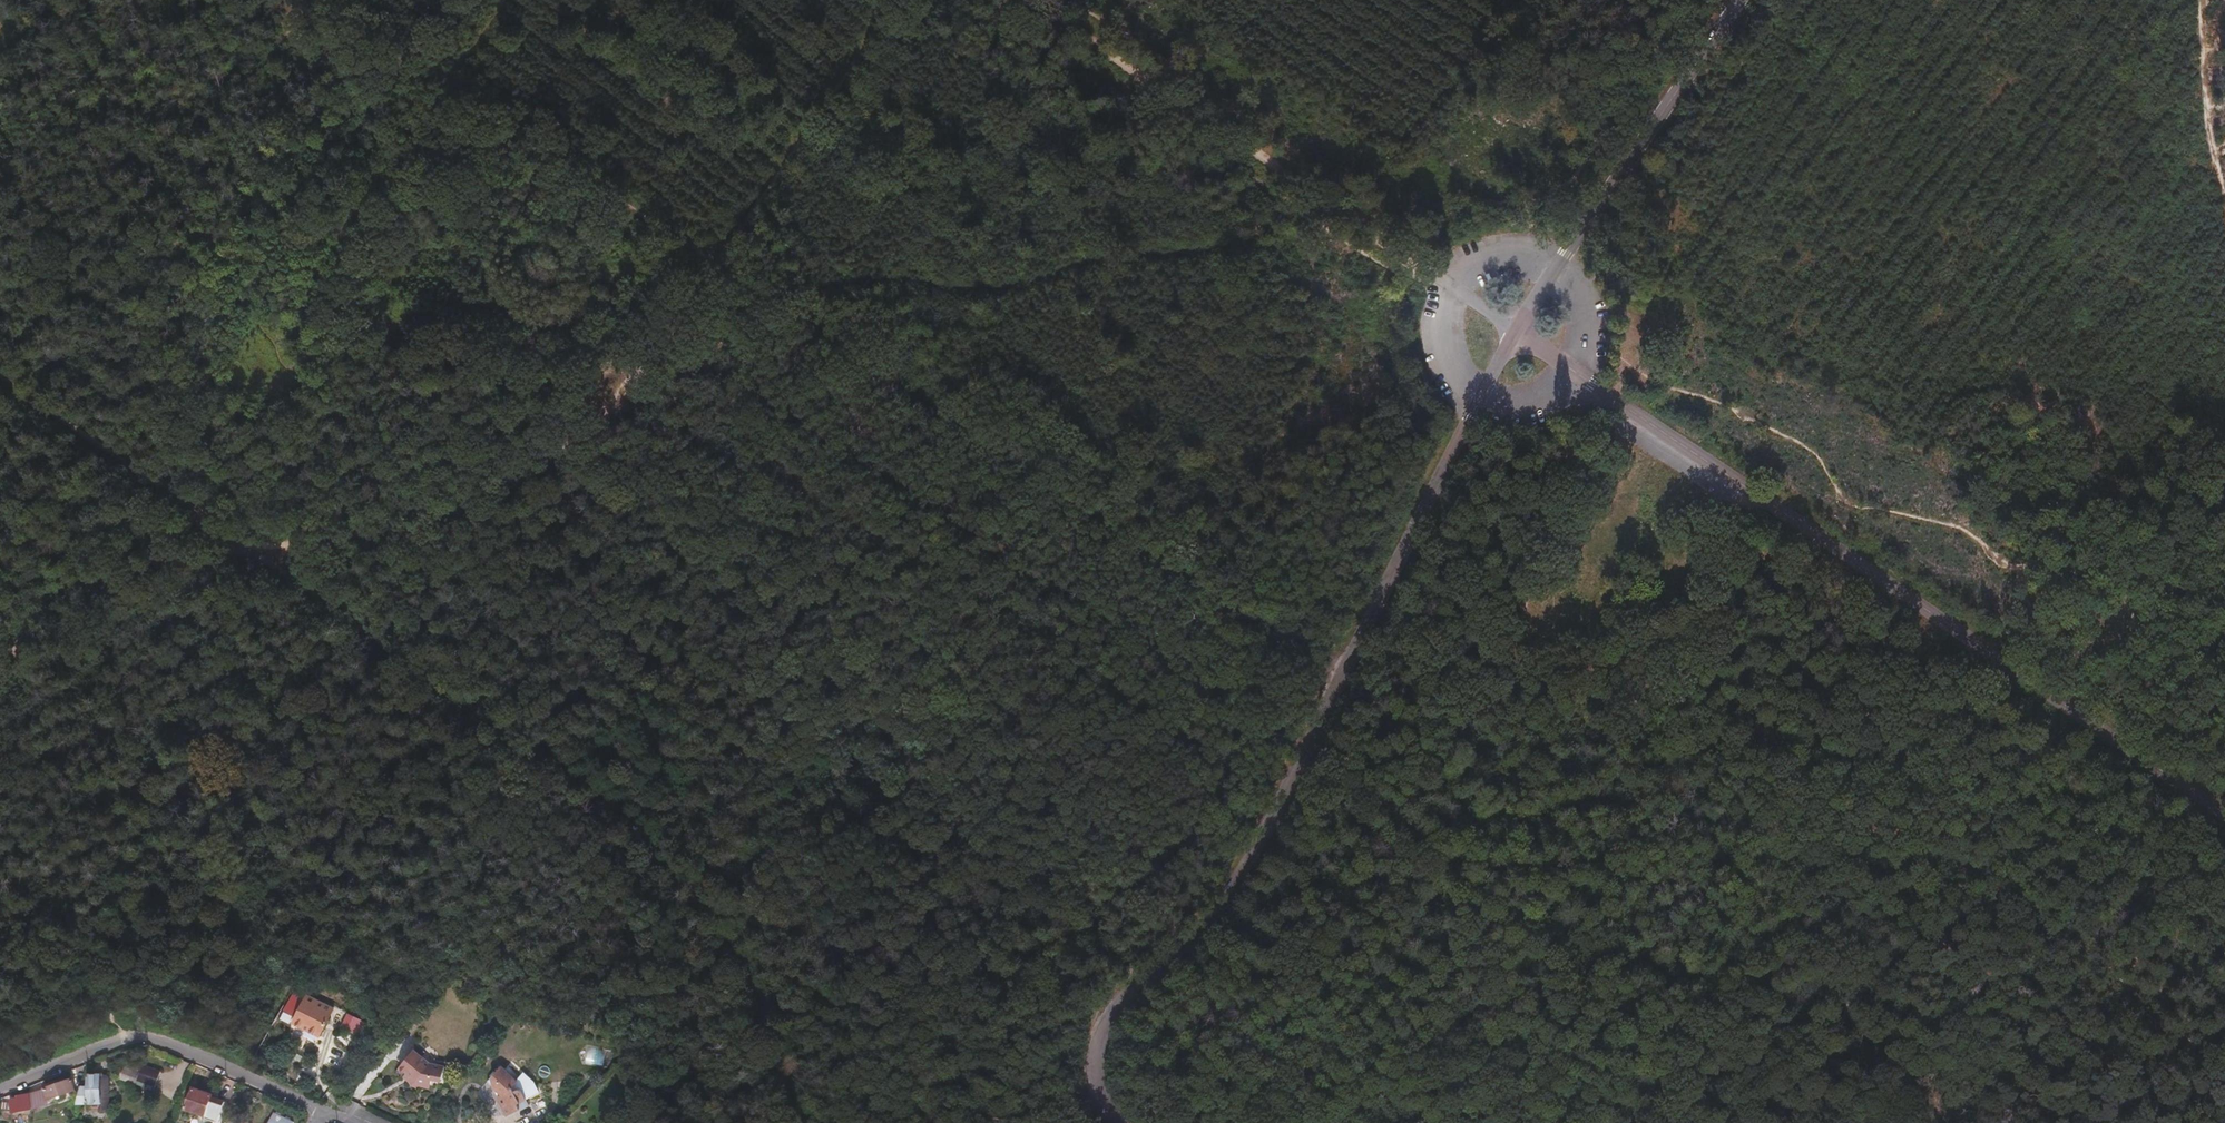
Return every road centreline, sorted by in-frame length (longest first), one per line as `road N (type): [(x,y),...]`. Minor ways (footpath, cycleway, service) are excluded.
road 1 (tertiary): [(1129,1122),(1102,1076),(1104,1029),(1193,939),(1278,816),(1515,332)]
road 2 (tertiary): [(1515,332),(2224,821)]
road 3 (track): [(248,548),(704,905),(763,1008),(796,1122)]
road 4 (track): [(1418,257),(1016,0)]
road 5 (tertiary): [(1740,0),(1515,332)]
road 6 (residential): [(0,1088),(141,1036),(324,1110)]
road 7 (track): [(0,372),(248,548)]

